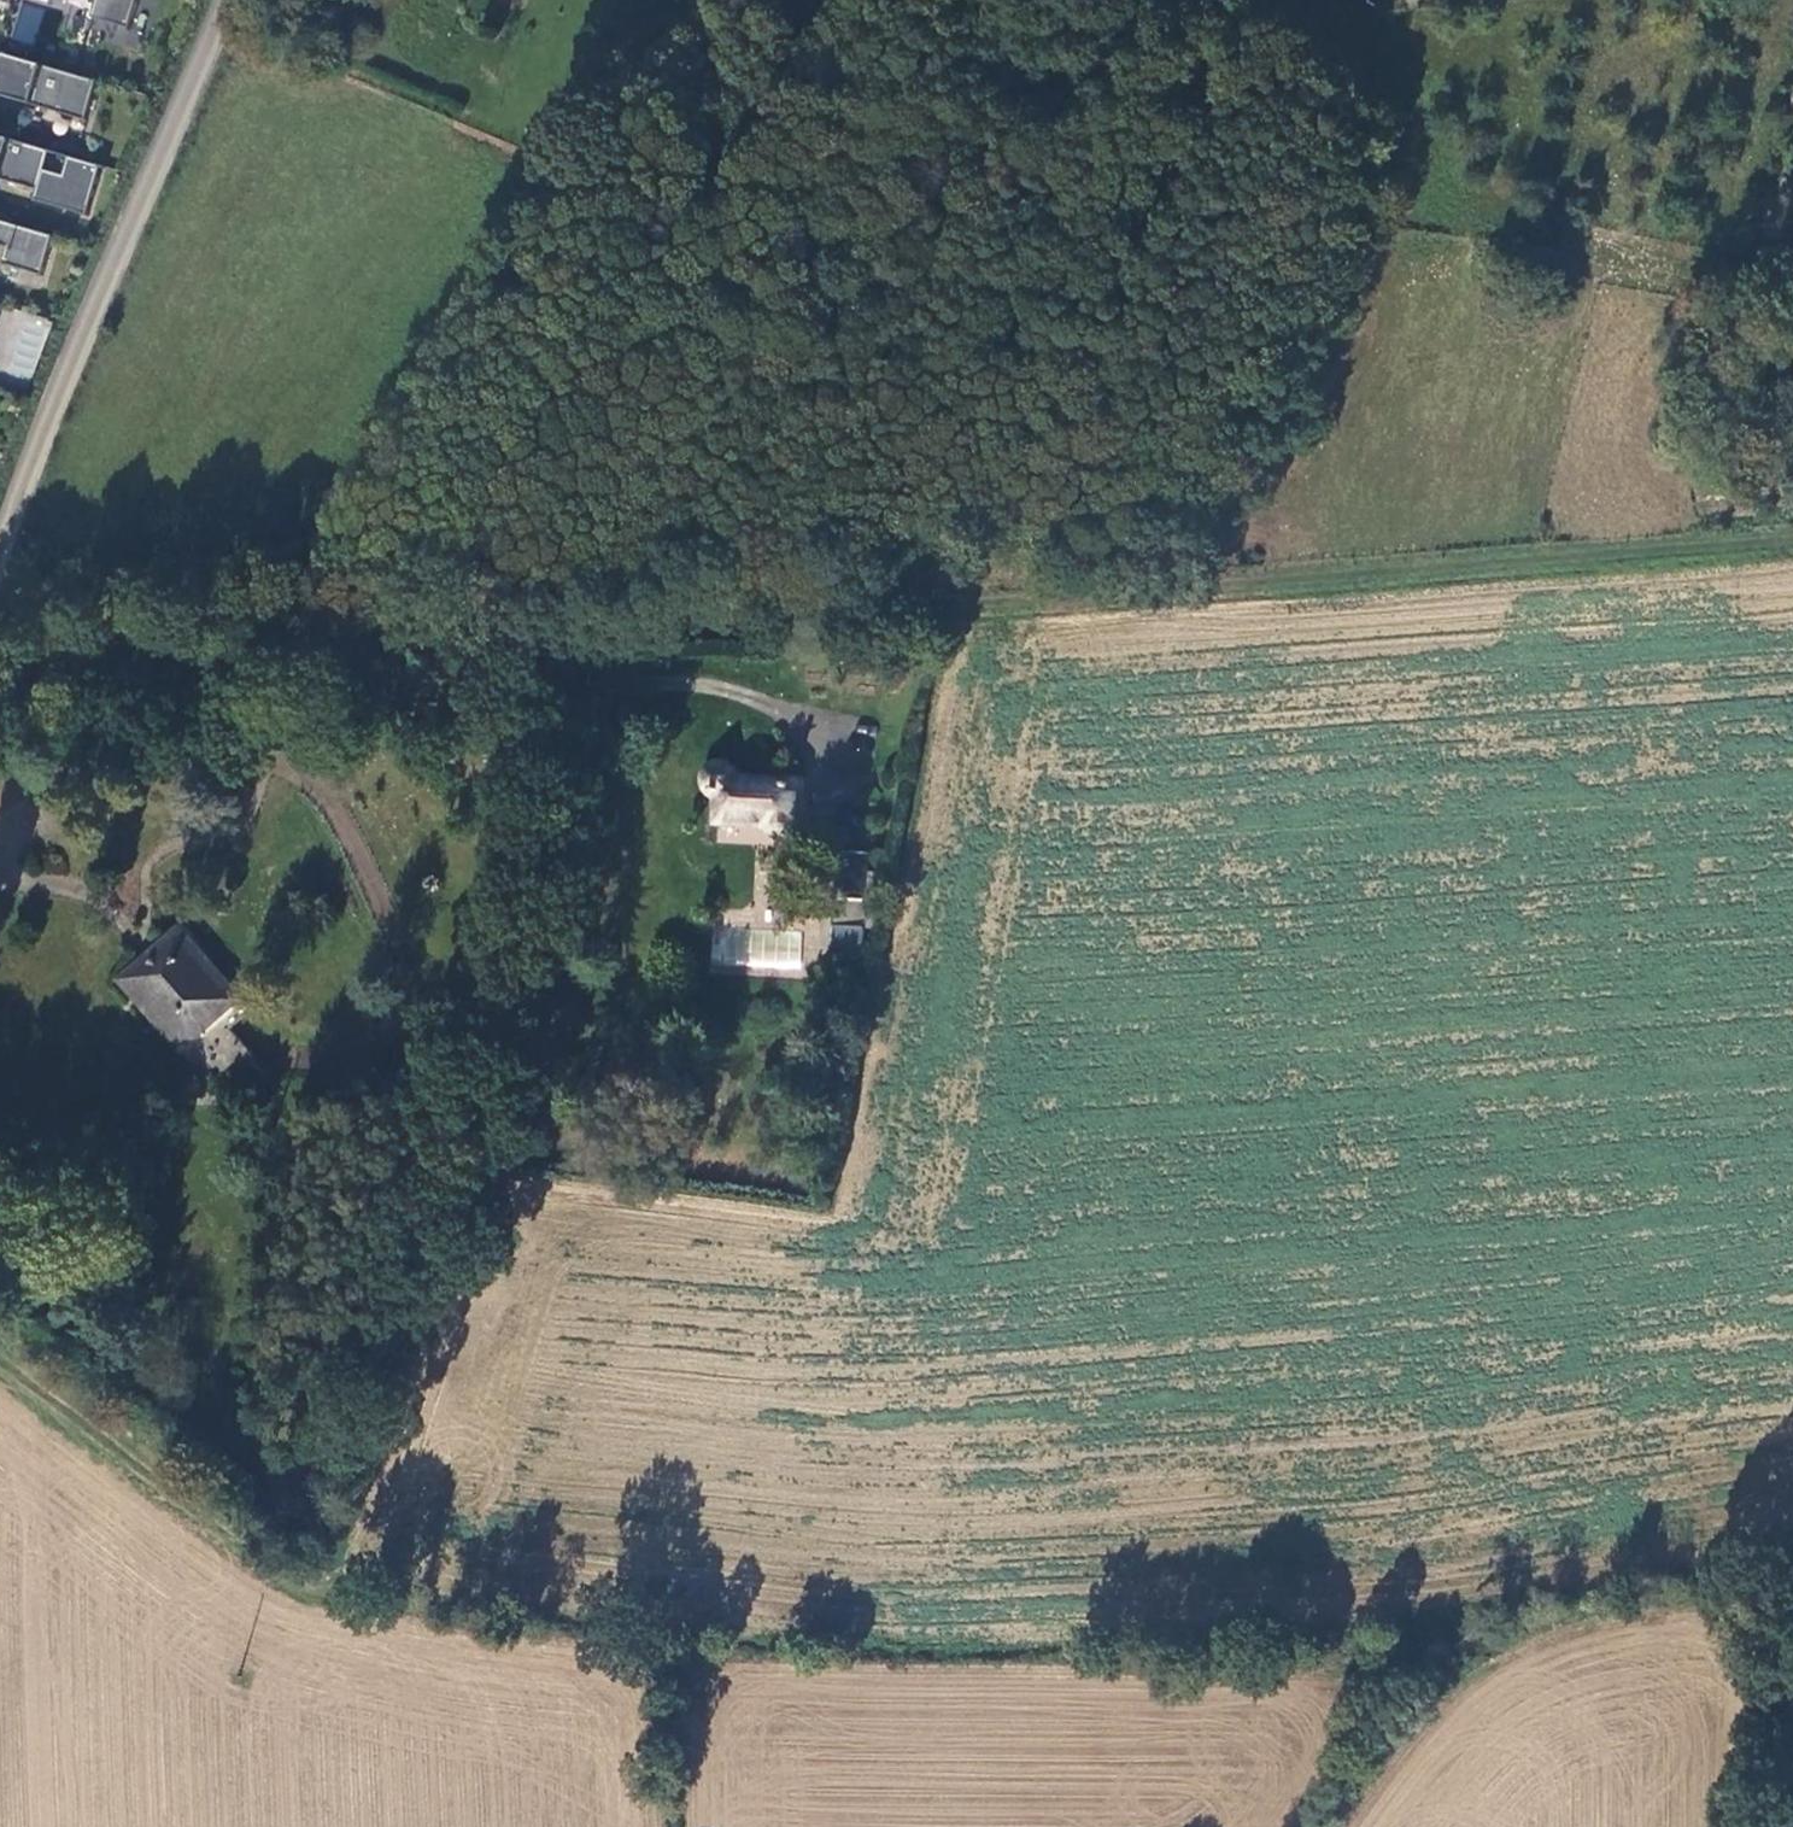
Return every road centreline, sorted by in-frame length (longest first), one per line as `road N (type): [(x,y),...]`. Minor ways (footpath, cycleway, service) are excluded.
road 1 (tertiary): [(0,572),(118,259),(229,0)]

